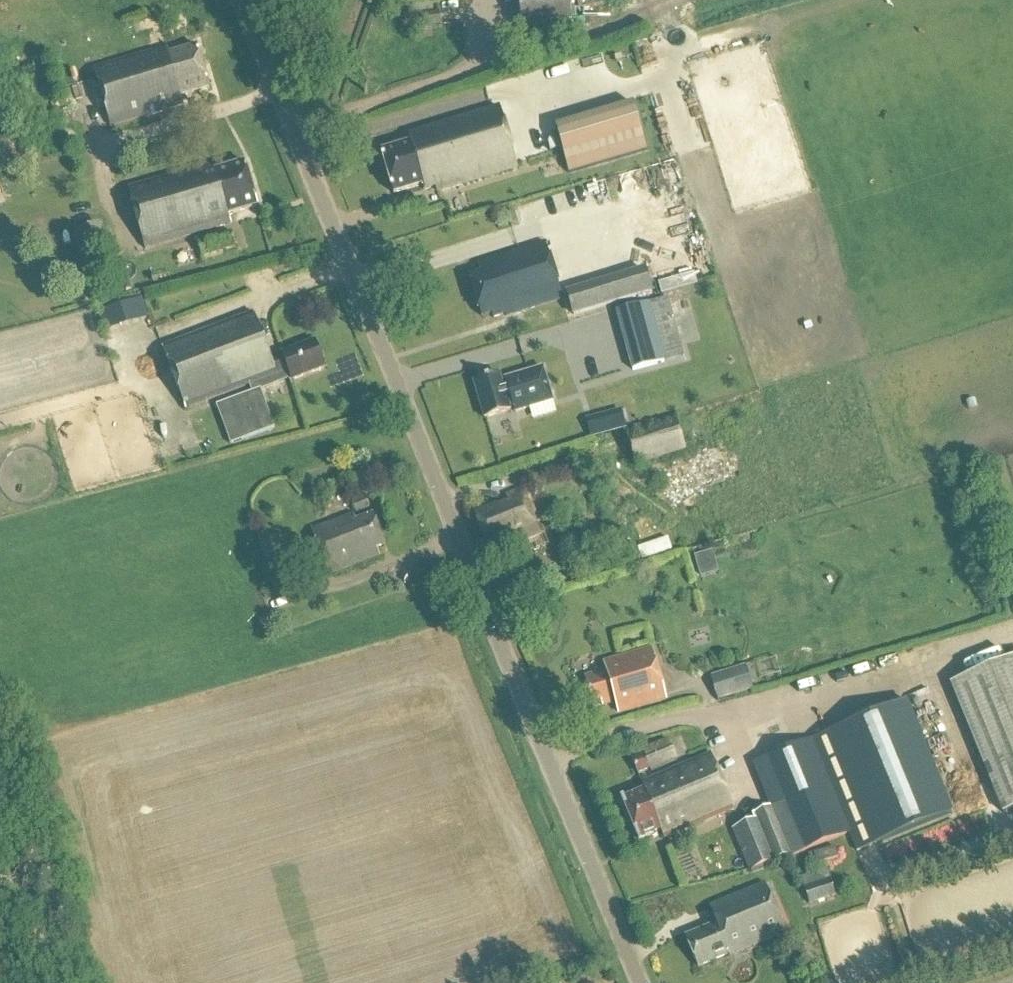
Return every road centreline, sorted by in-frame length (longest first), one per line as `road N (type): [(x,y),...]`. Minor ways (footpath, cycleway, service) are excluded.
road 1 (tertiary): [(640,982),(238,0)]

